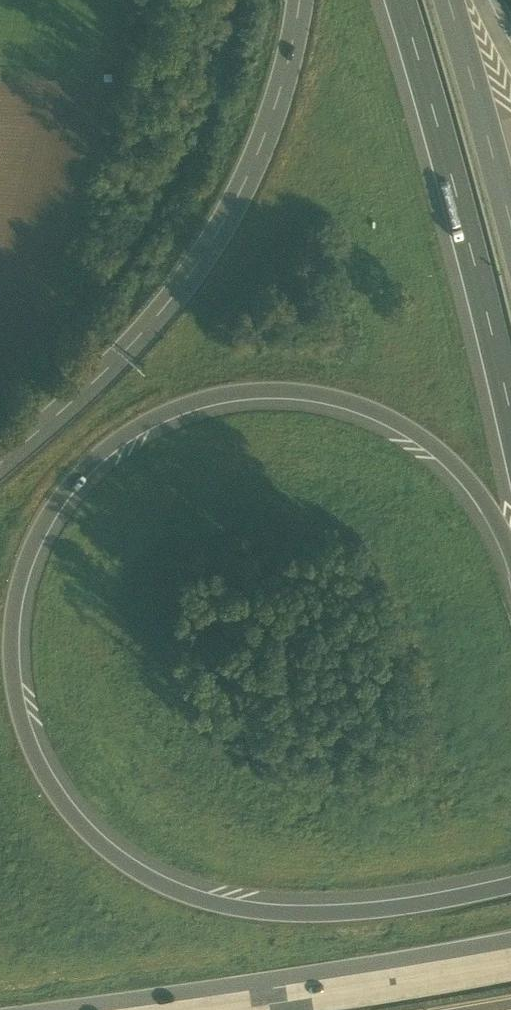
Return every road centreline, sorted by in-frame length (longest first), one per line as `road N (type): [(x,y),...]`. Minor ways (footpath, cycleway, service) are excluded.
road 1 (motorway): [(510,888),(321,915),(226,908),(153,883),(99,840),(52,787),(23,722),(14,655),(28,561),(56,503),(86,461),(192,398),(310,388),(365,403),(424,432),(464,465),(510,530)]
road 2 (motorway): [(301,0),(288,78),(218,231),(118,356),(0,461)]
road 3 (motorway): [(404,0),(432,92),(510,459)]
road 4 (motorway): [(510,954),(157,1009)]
road 5 (motorway): [(510,198),(457,0)]

